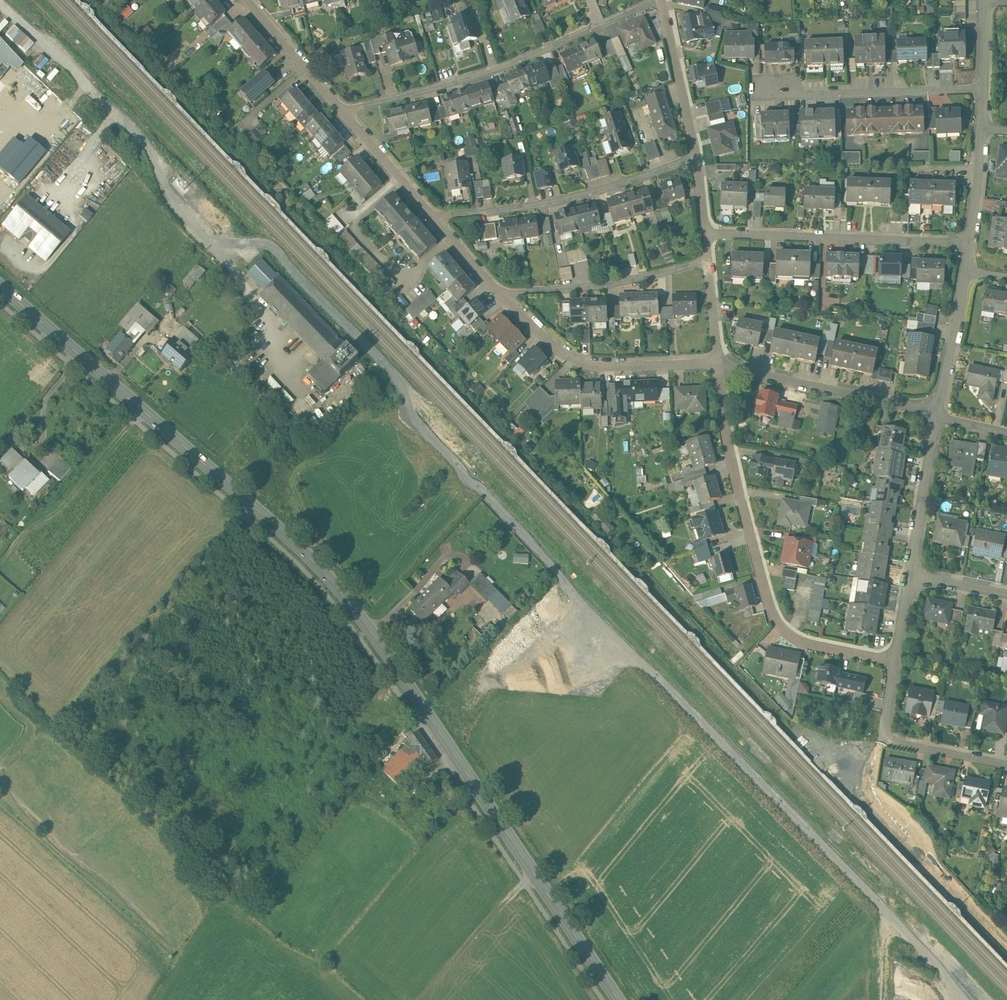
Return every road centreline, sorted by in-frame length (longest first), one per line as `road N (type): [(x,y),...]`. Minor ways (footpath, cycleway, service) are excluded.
road 1 (secondary): [(618,999),(353,610),(282,534),(0,288)]
road 2 (residential): [(720,364),(730,449),(783,623),(809,641),(894,657)]
road 3 (residential): [(653,0),(497,68),(342,109)]
road 4 (residential): [(0,4),(130,127),(216,248)]
road 5 (residential): [(697,156),(544,203),(434,216)]
road 6 (residential): [(708,233),(971,244)]
road 7 (residential): [(501,292),(567,356),(596,367),(720,364)]
road 8 (residential): [(720,364),(938,417)]
road 9 (residential): [(768,94),(982,87)]
road 10 (residential): [(710,260),(629,282),(501,292)]
road 11 (residential): [(894,657),(882,737),(1006,764)]
road 12 (residential): [(664,0),(697,156)]
road 13 (residential): [(911,573),(938,417)]
road 14 (residential): [(938,417),(966,272)]
road 15 (residential): [(250,0),(342,109)]
road 16 (residential): [(342,109),(434,216)]

